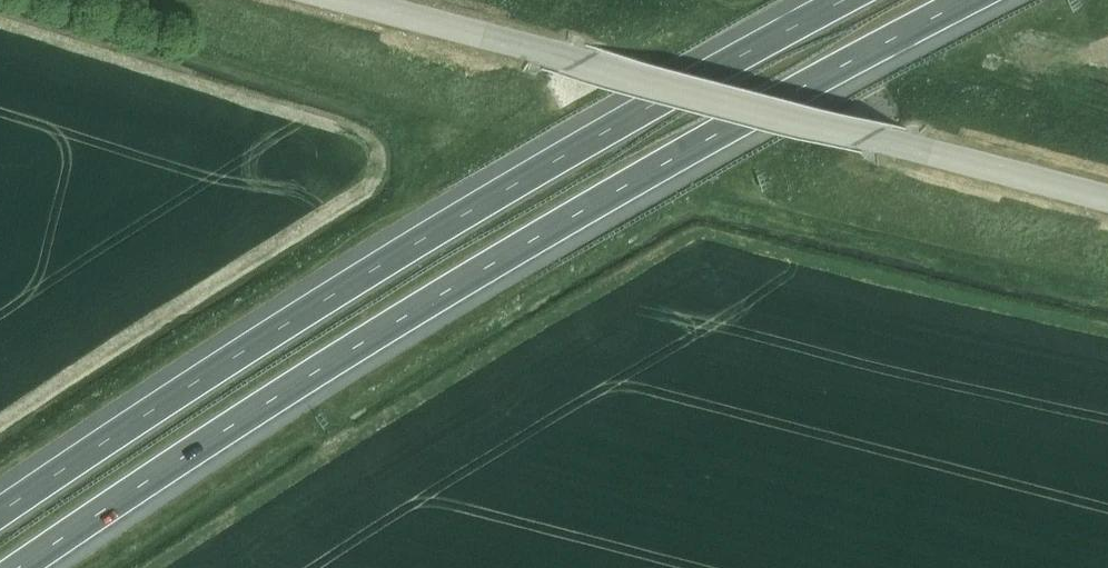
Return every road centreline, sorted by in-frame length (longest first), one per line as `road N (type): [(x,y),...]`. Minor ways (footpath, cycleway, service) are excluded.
road 1 (motorway): [(19,567),(248,413),(542,234),(963,0)]
road 2 (motorway): [(847,0),(439,230),(0,512)]
road 3 (tertiary): [(1107,201),(569,59)]
road 4 (tertiary): [(345,0),(569,59)]

